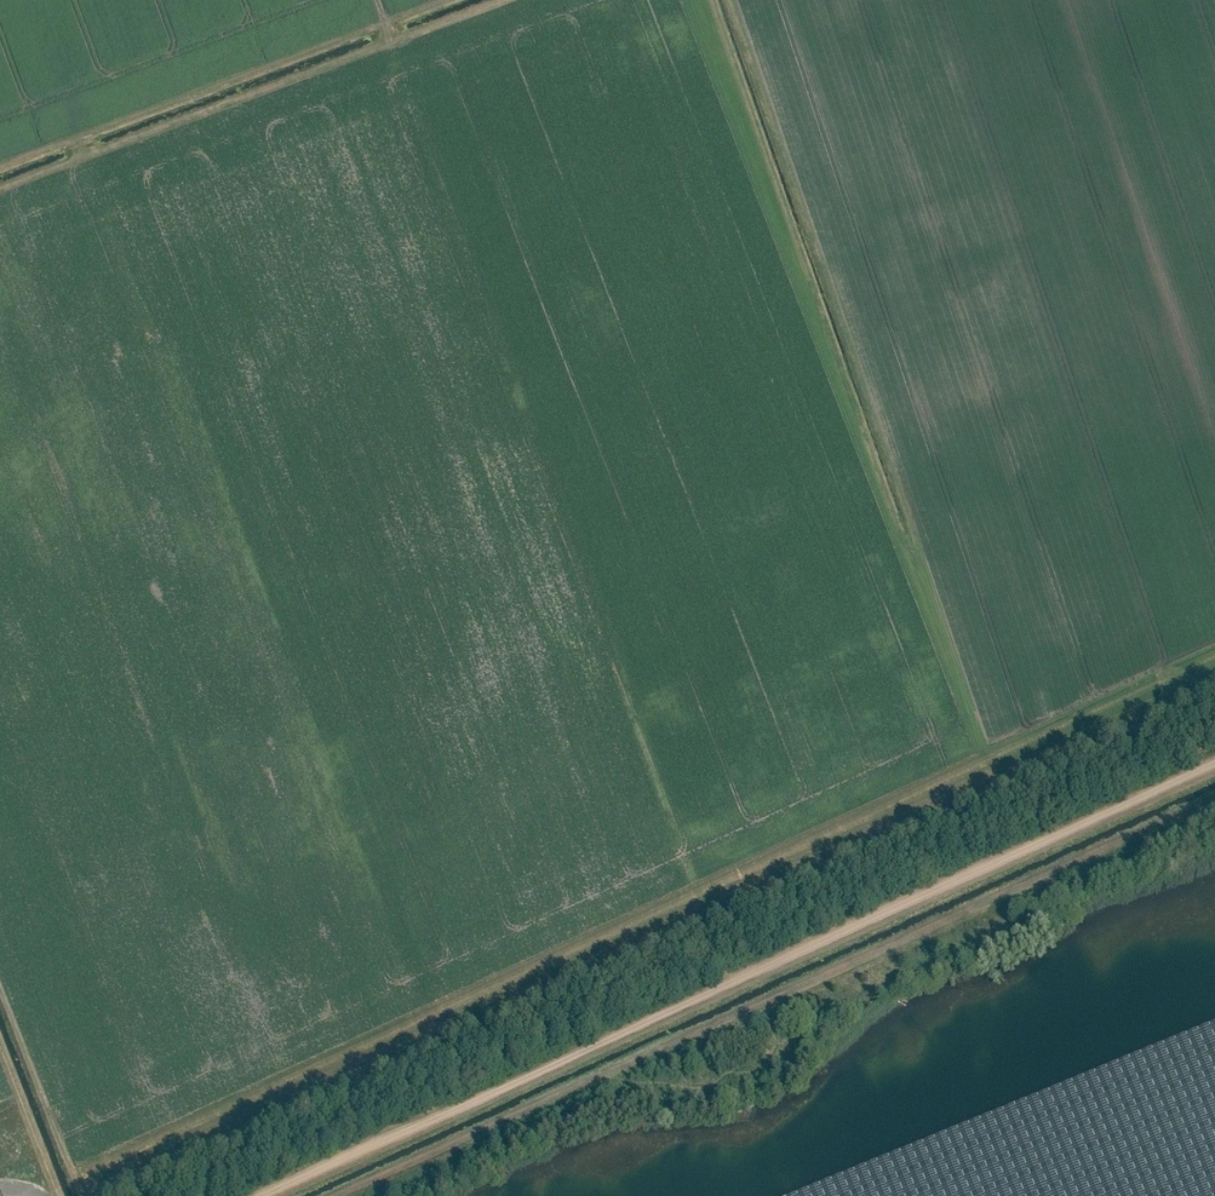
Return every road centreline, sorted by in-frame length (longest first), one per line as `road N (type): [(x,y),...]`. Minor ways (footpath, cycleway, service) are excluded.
road 1 (track): [(248,1195),(1214,758)]
road 2 (track): [(0,1044),(60,1195)]

